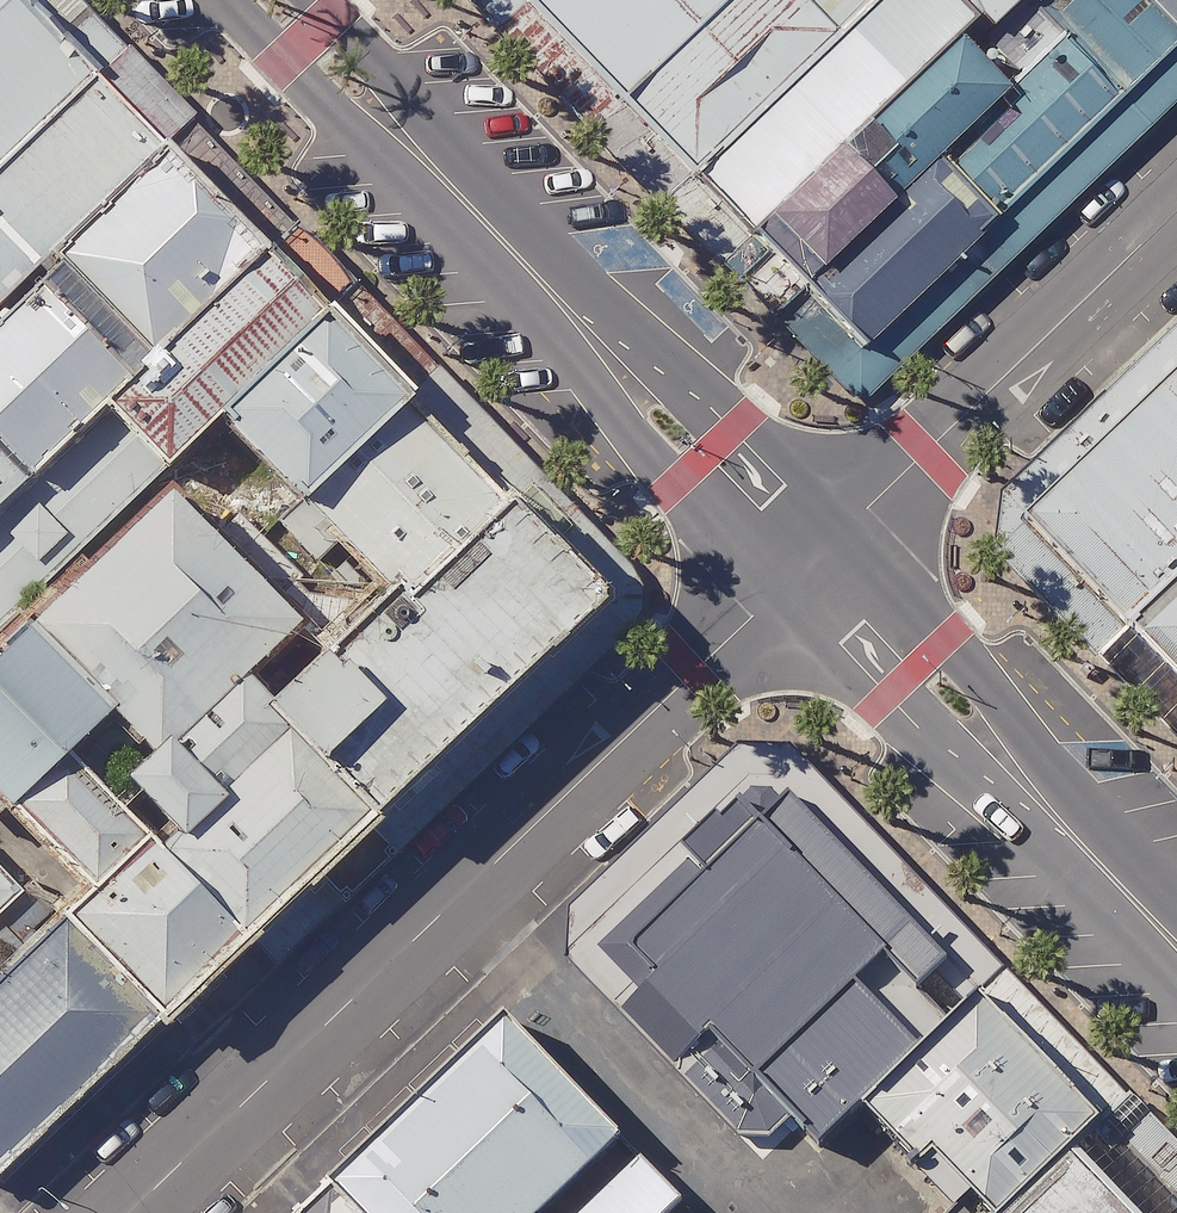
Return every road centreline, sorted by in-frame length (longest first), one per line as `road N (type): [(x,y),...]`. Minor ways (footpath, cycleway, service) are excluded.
road 1 (unclassified): [(132,1212),(811,563)]
road 2 (tertiary): [(811,563),(280,0)]
road 3 (tertiary): [(1176,945),(811,563)]
road 4 (unclassified): [(811,563),(1176,211)]

